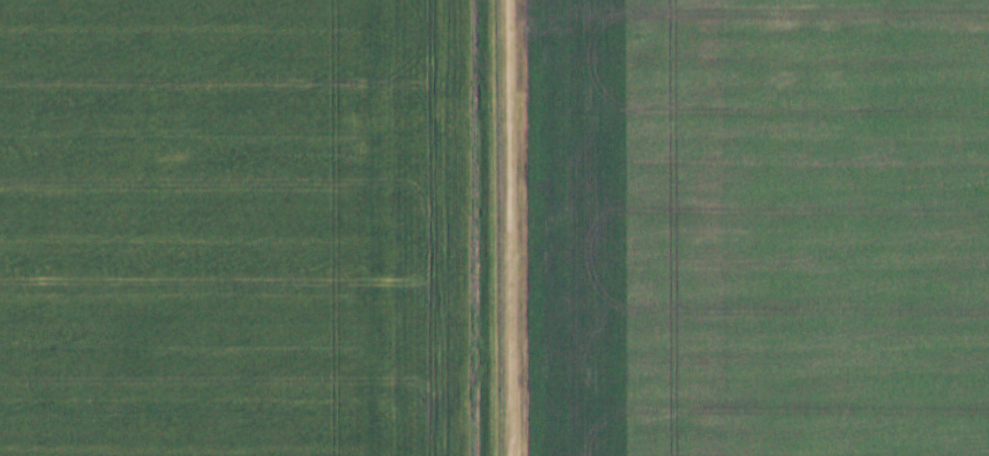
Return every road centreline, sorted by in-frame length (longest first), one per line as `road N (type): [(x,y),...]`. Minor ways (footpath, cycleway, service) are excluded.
road 1 (track): [(503,455),(499,0)]

